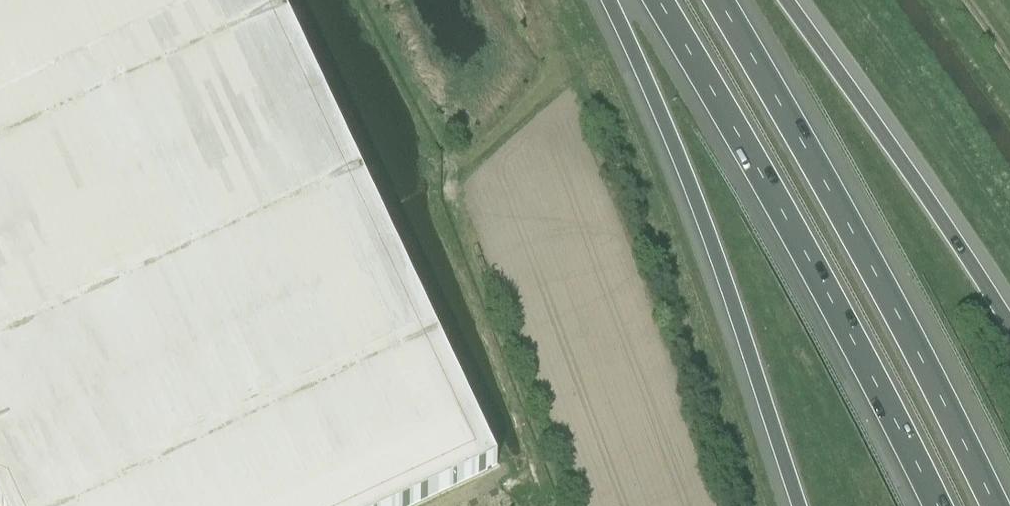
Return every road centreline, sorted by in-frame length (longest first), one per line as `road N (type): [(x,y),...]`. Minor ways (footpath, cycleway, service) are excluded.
road 1 (motorway): [(658,0),(845,327),(935,505)]
road 2 (motorway): [(992,505),(831,196),(716,0)]
road 3 (motorway): [(606,0),(680,158),(798,505)]
road 4 (motorway): [(1009,325),(786,0)]

